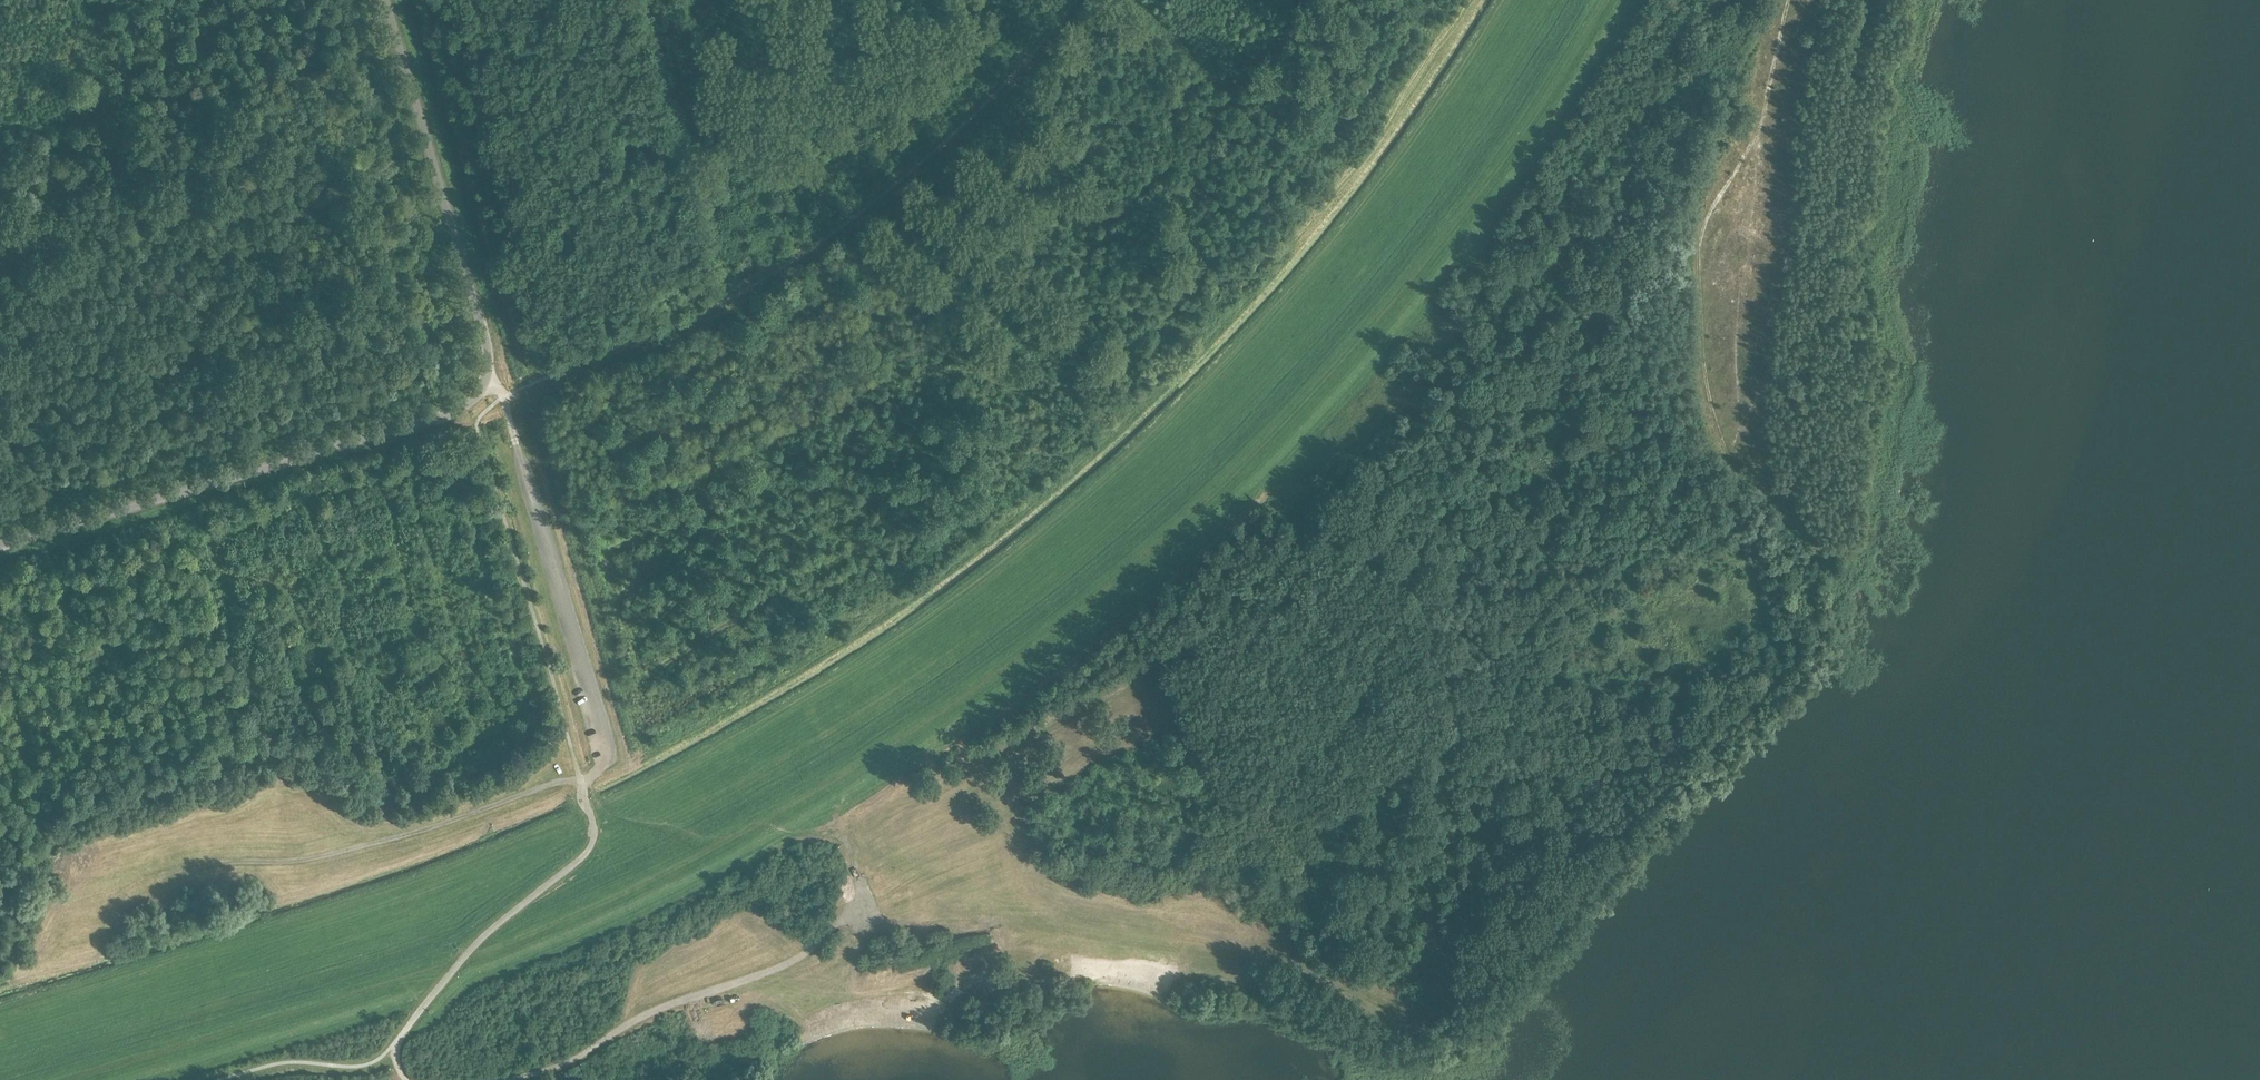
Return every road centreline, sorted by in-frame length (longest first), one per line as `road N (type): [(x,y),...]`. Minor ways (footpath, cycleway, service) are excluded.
road 1 (unclassified): [(0,548),(471,405),(488,378),(489,359),(384,0)]
road 2 (track): [(1786,0),(1737,77),(1700,206),(1721,470),(1768,620)]

